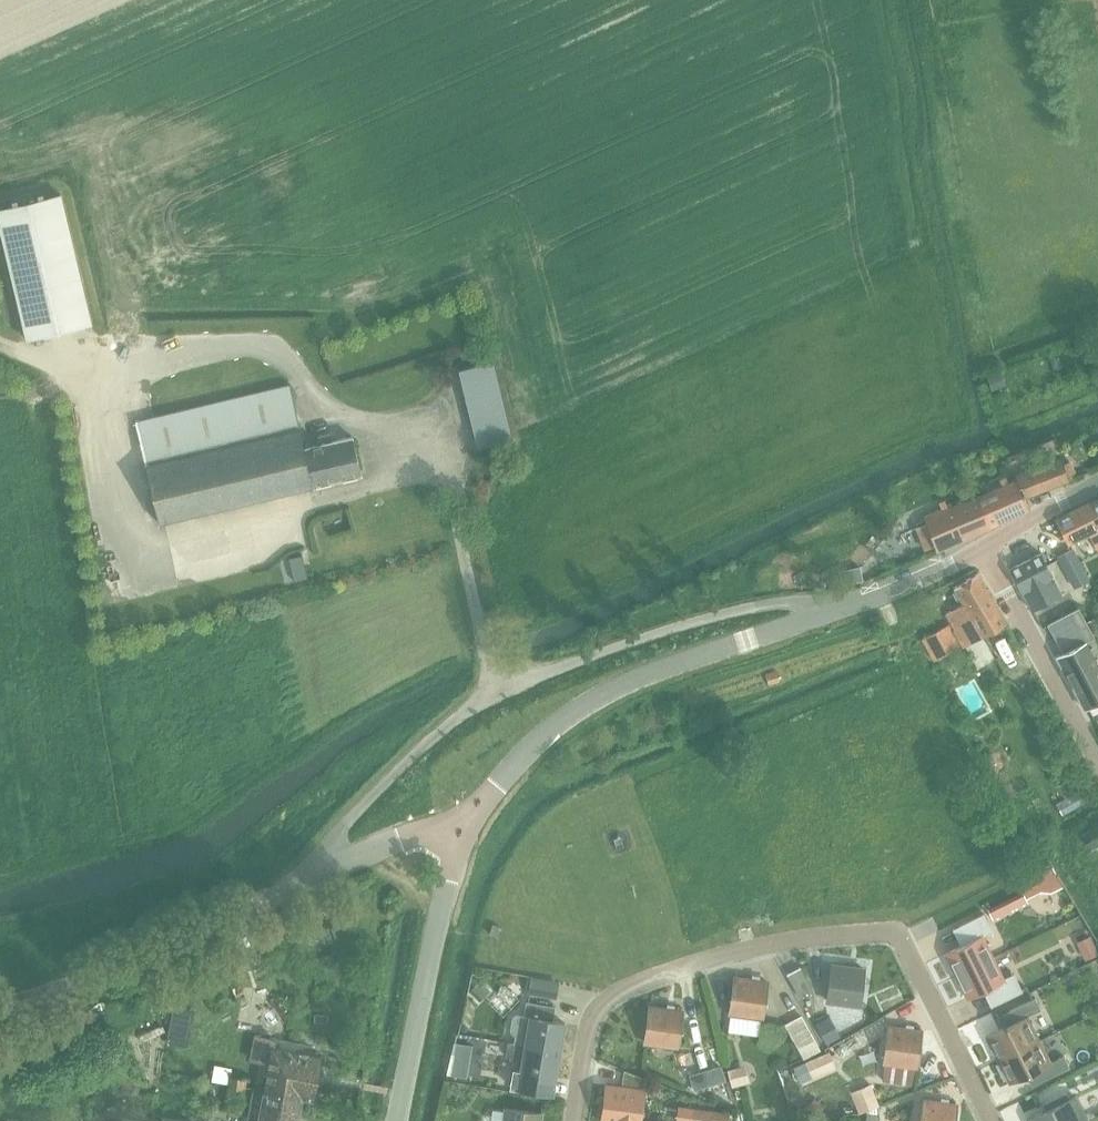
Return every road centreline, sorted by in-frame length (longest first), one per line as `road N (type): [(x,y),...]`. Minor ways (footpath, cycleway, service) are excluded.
road 1 (residential): [(578,1120),(588,1044),(611,1001),(772,945),(894,933),(906,940),(995,1120)]
road 2 (tertiary): [(469,815),(564,720),(621,685),(910,584),(983,549)]
road 3 (unclassified): [(0,1008),(156,956),(469,815)]
road 4 (tertiary): [(398,1120),(469,815)]
road 5 (residential): [(1097,749),(983,549)]
road 6 (tertiary): [(983,549),(1097,483)]

